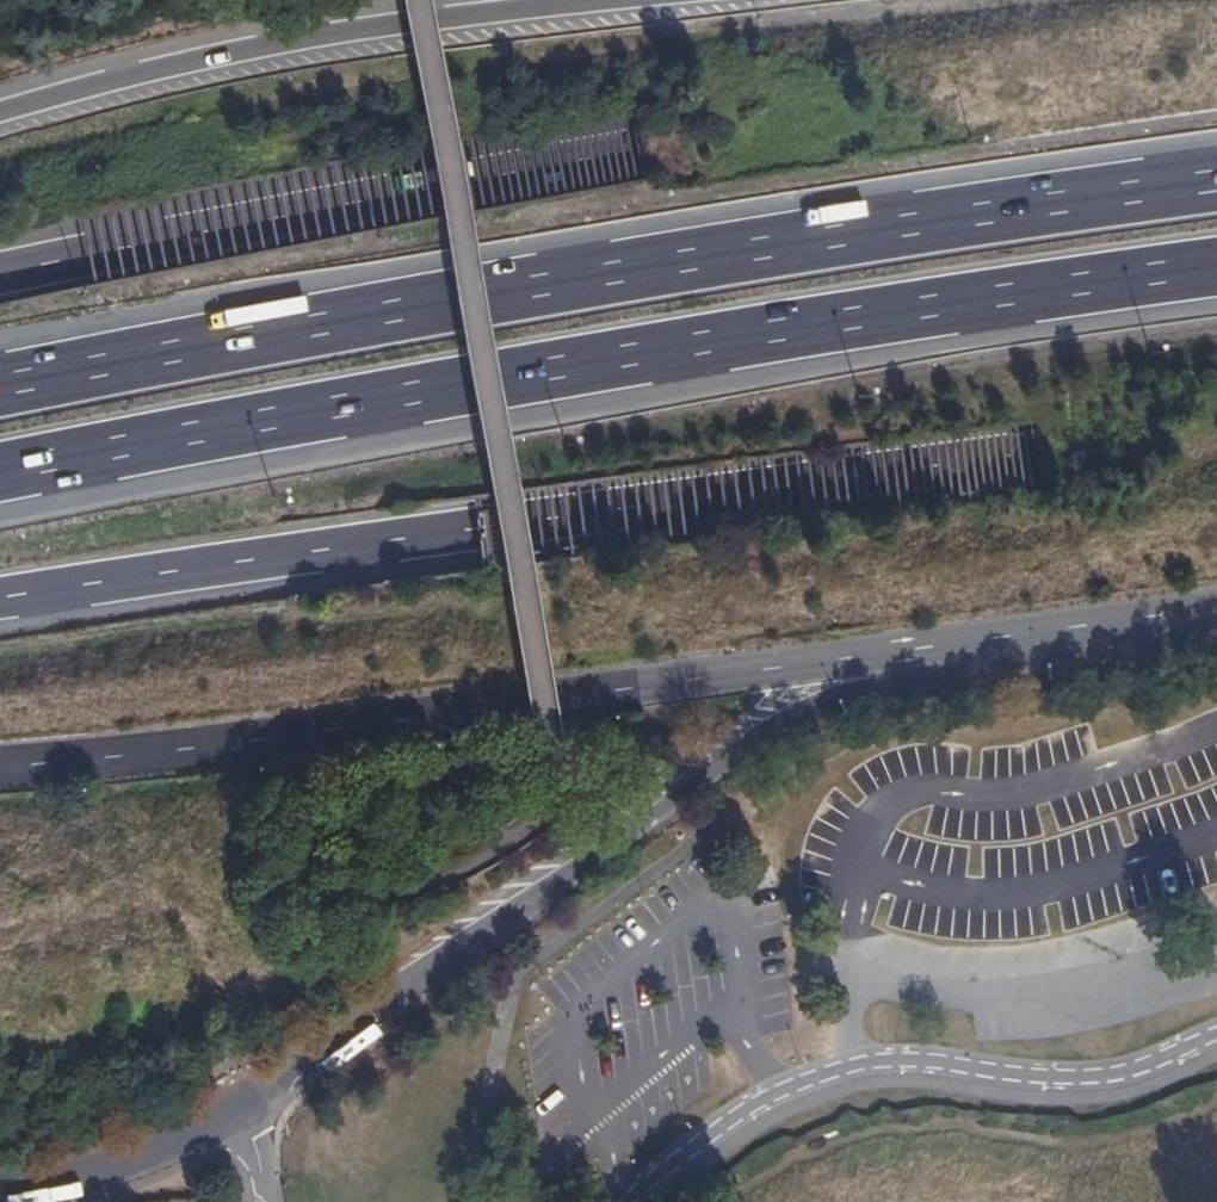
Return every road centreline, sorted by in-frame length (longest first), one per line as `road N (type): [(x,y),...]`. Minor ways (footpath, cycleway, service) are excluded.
road 1 (motorway): [(1216,44),(643,145),(0,276)]
road 2 (motorway): [(0,476),(1216,260)]
road 3 (motorway): [(1216,174),(343,318),(0,388)]
road 4 (motorway): [(0,600),(246,558),(1049,455),(1216,424)]
road 5 (unclassified): [(0,1194),(124,1168),(242,1104),(677,787),(922,652)]
road 6 (motorway): [(0,764),(922,652)]
road 7 (motorway): [(598,0),(253,45),(0,114)]
road 8 (primary): [(922,652),(1216,612)]

